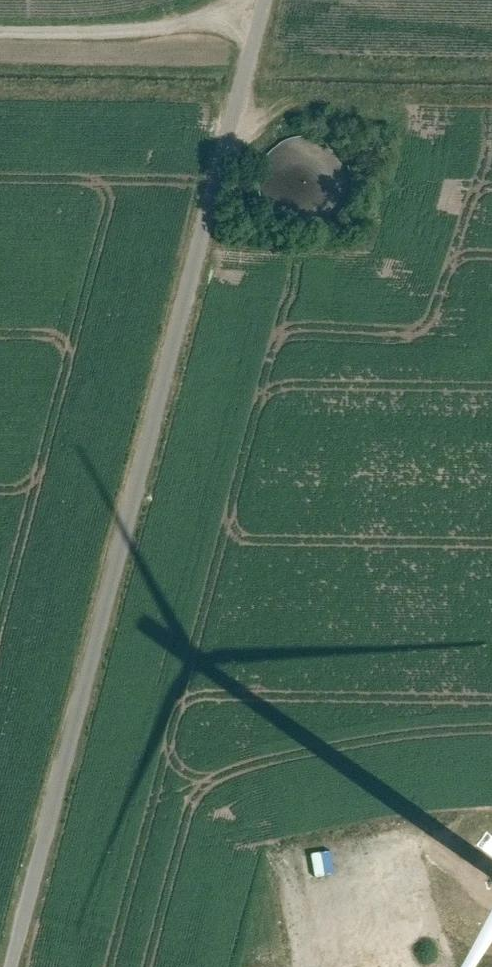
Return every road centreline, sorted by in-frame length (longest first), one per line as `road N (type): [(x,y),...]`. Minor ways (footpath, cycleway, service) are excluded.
road 1 (track): [(13,966),(262,0)]
road 2 (track): [(165,382),(306,965)]
road 3 (track): [(0,29),(141,31),(208,15),(230,0)]

